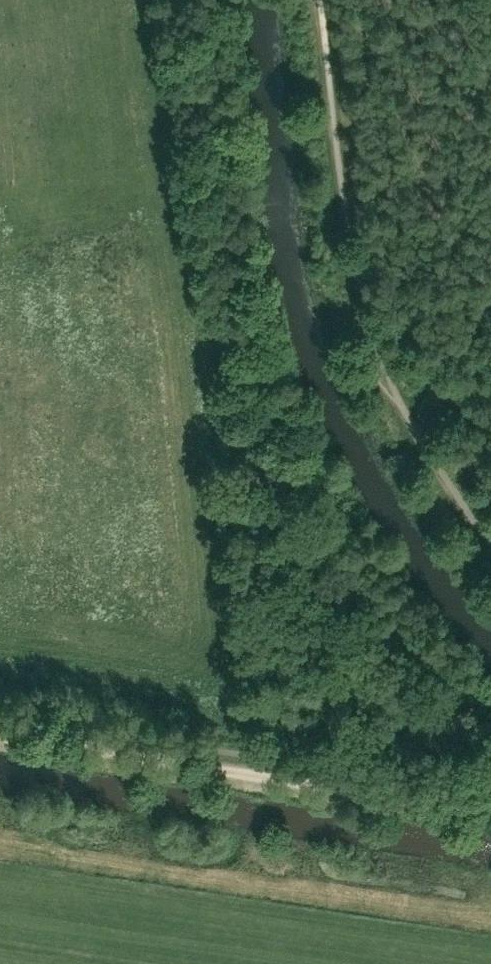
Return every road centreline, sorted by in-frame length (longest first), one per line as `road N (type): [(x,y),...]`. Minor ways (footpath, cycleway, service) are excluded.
road 1 (track): [(0,735),(490,808)]

